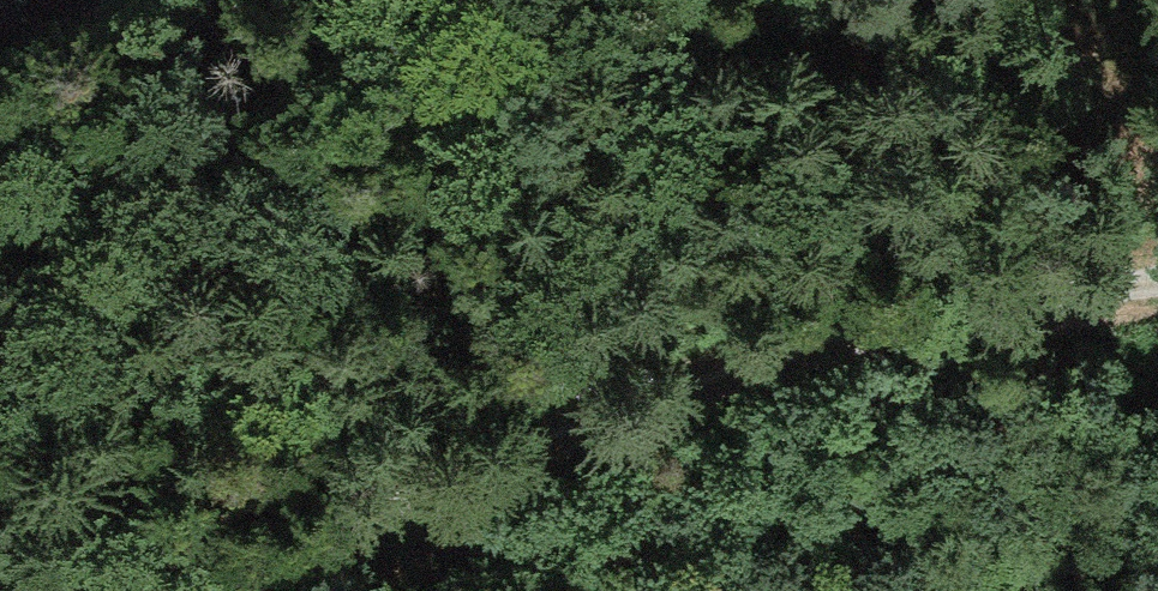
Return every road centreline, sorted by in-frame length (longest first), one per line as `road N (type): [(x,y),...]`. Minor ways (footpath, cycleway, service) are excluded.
road 1 (track): [(221,590),(855,336),(1157,274)]
road 2 (track): [(375,531),(845,498),(938,526),(1024,590)]
road 3 (track): [(822,0),(855,336)]

